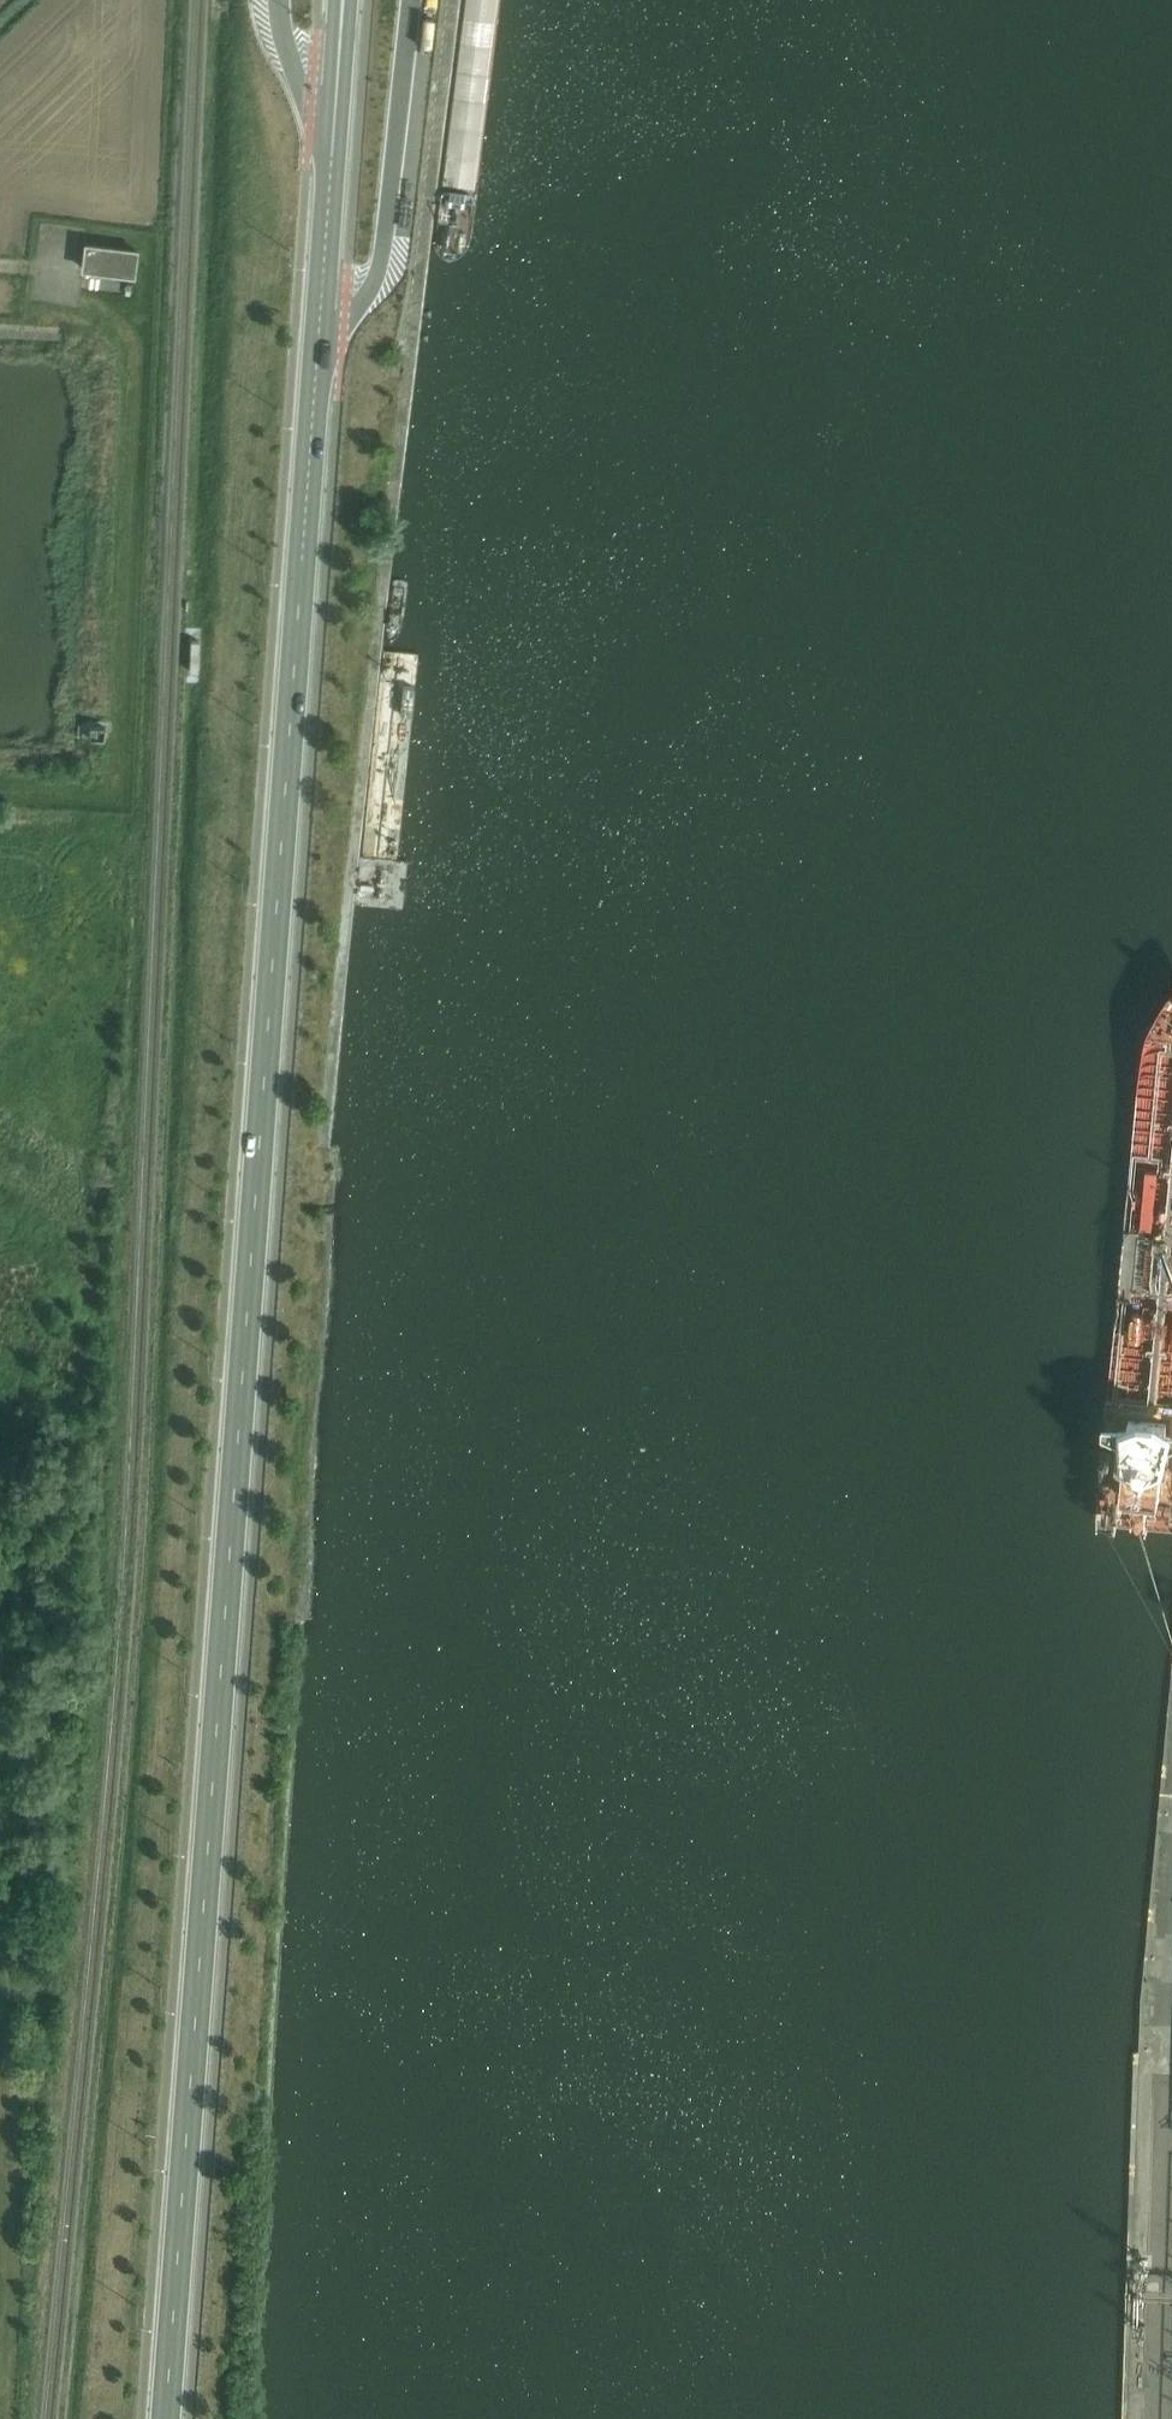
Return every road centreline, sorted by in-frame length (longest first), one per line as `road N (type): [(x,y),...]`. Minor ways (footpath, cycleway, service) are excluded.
road 1 (primary): [(340,32),(165,2418)]

